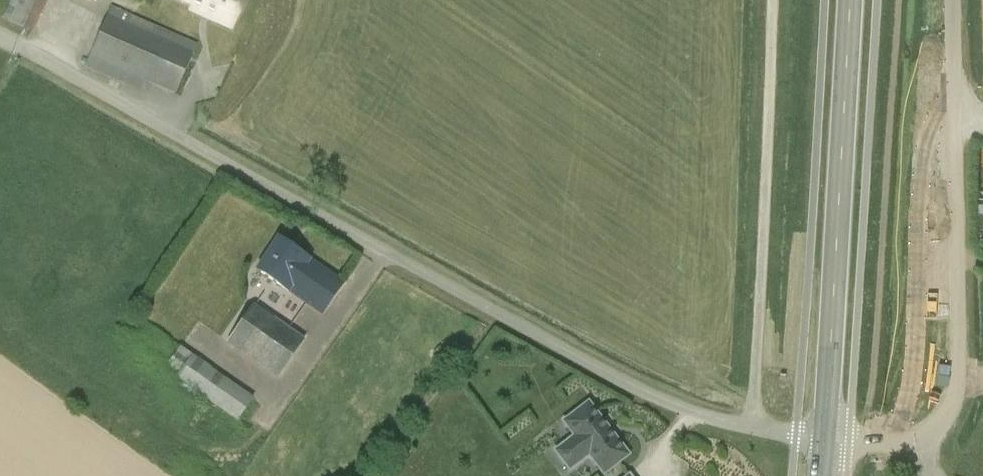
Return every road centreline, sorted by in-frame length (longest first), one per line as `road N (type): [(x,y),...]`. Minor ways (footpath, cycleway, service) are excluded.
road 1 (unclassified): [(822,442),(712,419),(644,394),(0,36)]
road 2 (unclassified): [(822,442),(922,440),(956,401),(954,0)]
road 3 (tertiary): [(822,442),(849,0)]
road 4 (track): [(772,0),(750,428)]

